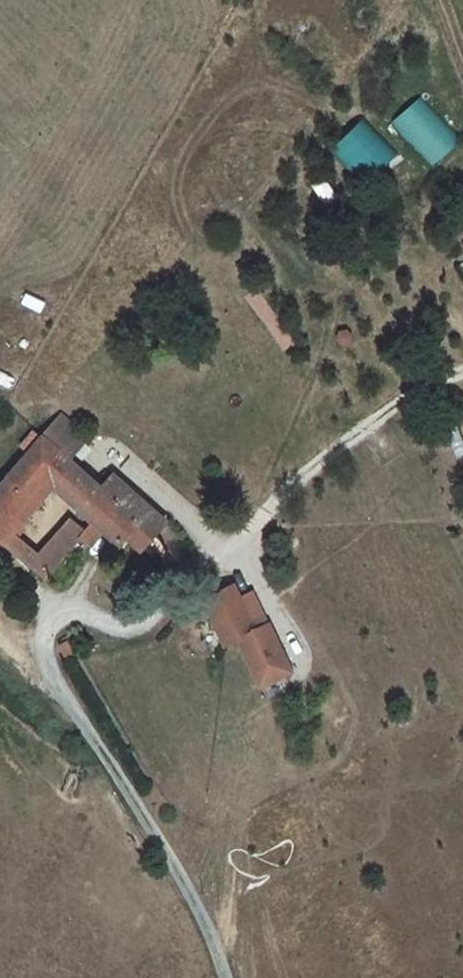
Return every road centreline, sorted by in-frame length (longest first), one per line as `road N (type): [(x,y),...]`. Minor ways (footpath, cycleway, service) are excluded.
road 1 (unclassified): [(224,977),(179,875),(68,697)]

